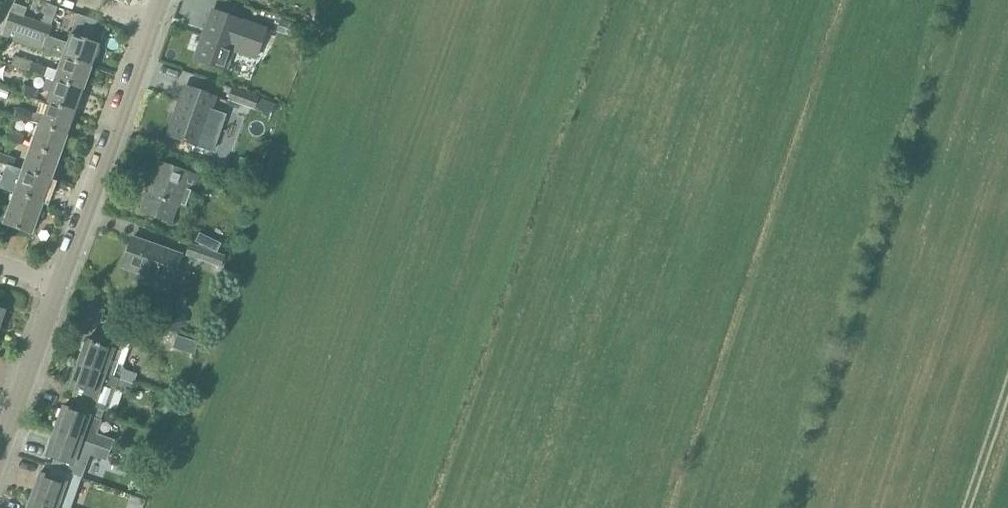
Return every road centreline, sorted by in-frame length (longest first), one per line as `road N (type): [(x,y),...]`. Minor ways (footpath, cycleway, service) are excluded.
road 1 (unclassified): [(60,286),(153,23)]
road 2 (unclassified): [(0,470),(60,286)]

